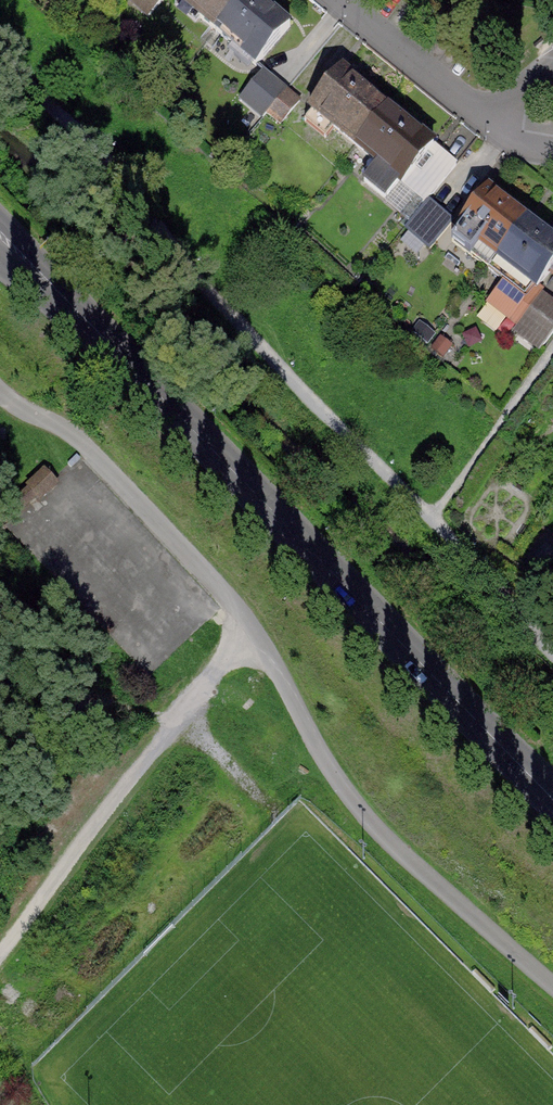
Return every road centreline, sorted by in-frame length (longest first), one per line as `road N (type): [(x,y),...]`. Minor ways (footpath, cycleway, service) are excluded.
road 1 (tertiary): [(52,286),(552,795)]
road 2 (track): [(552,985),(377,829),(323,756),(249,623)]
road 3 (track): [(0,947),(249,623)]
road 4 (track): [(249,623),(81,440),(0,394)]
road 5 (residential): [(345,6),(501,129)]
road 6 (track): [(178,717),(277,814)]

